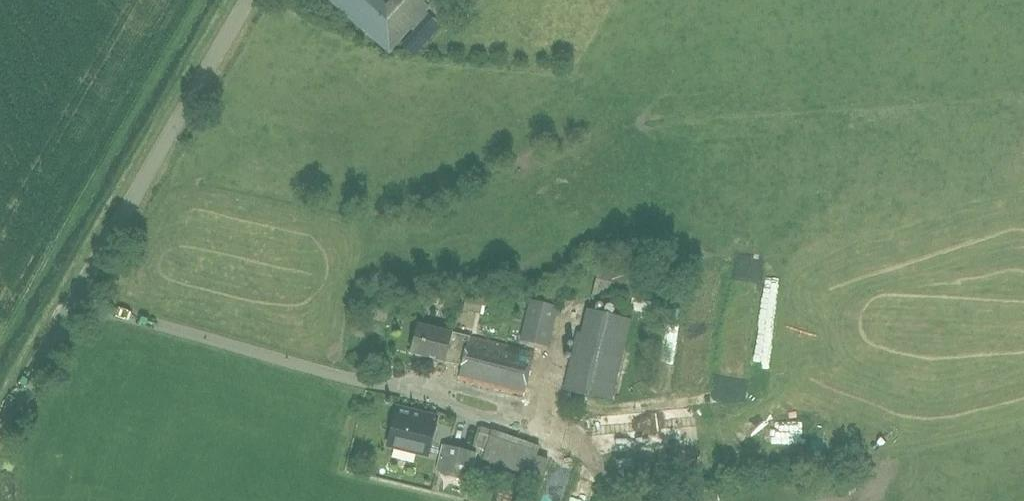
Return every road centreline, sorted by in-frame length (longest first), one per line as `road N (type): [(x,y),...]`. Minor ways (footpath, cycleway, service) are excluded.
road 1 (unclassified): [(0,424),(247,0)]

